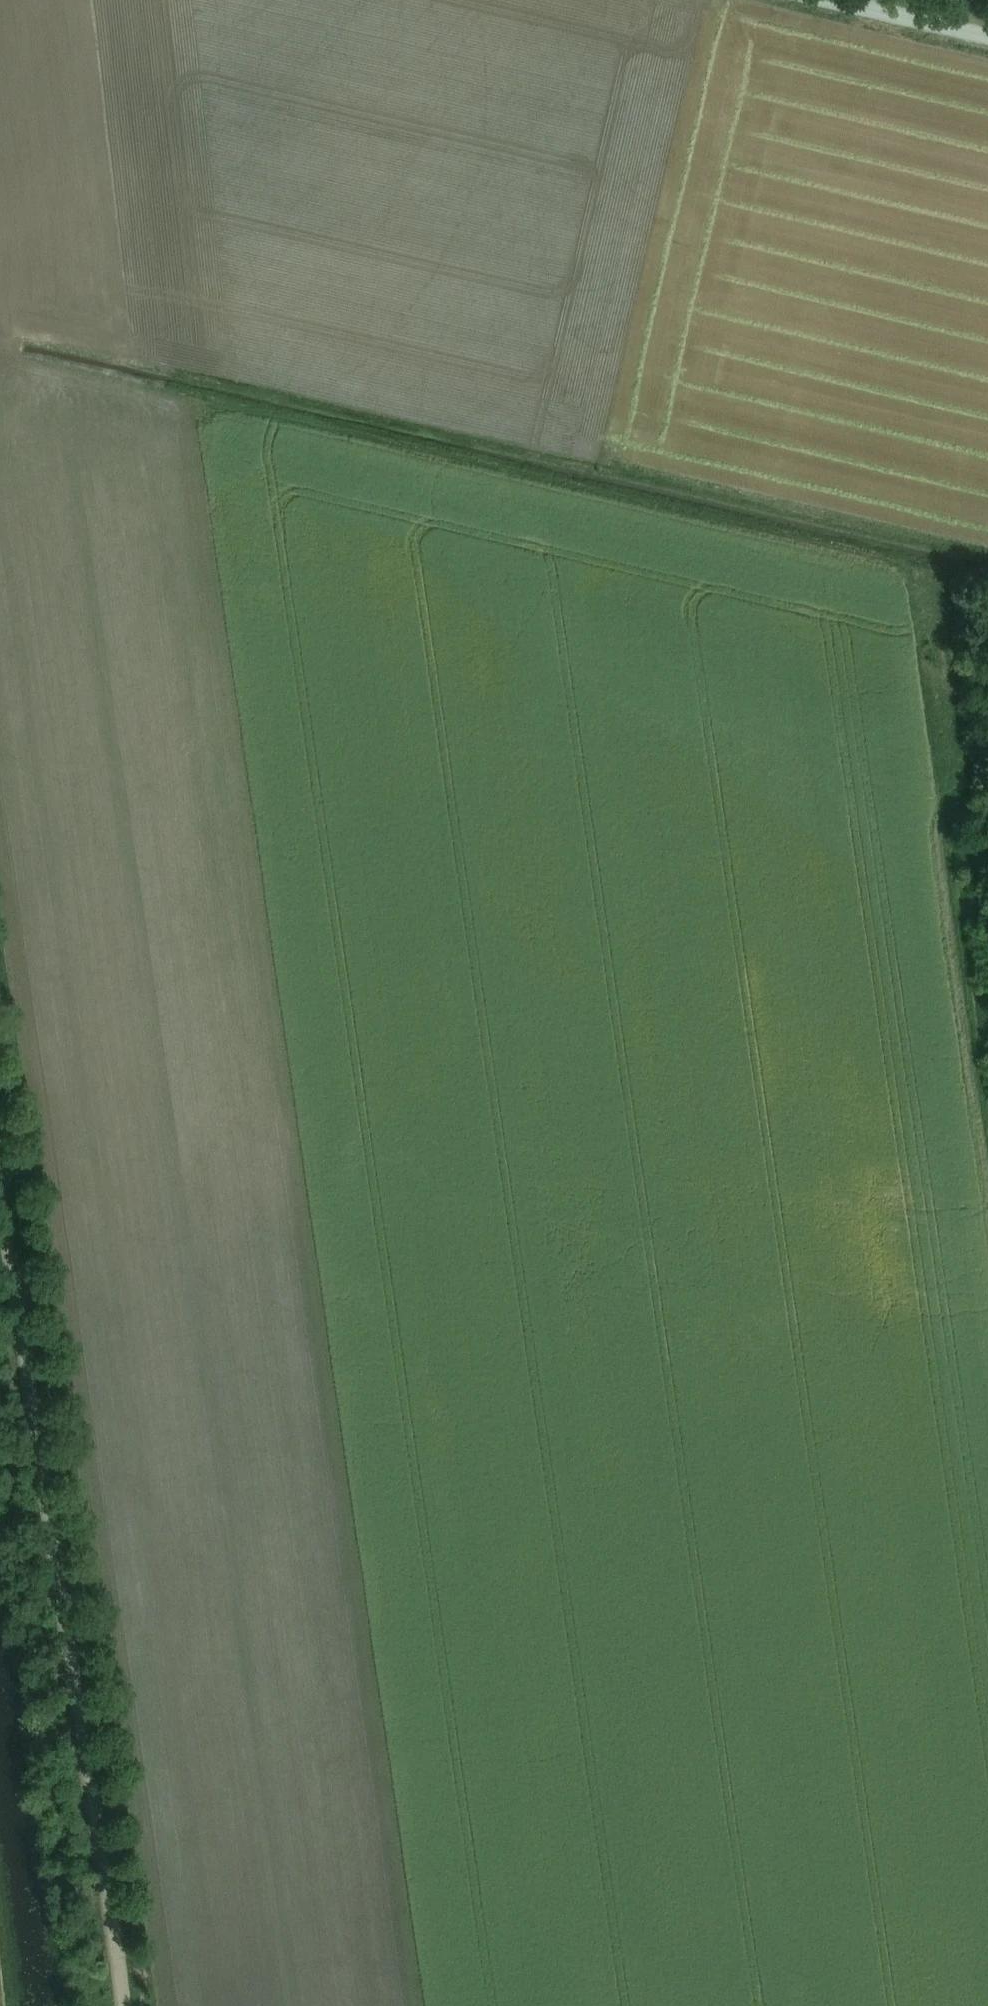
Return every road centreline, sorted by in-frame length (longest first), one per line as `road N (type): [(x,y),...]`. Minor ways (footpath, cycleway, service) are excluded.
road 1 (track): [(118,2005),(0,1197)]
road 2 (residential): [(817,0),(987,38)]

